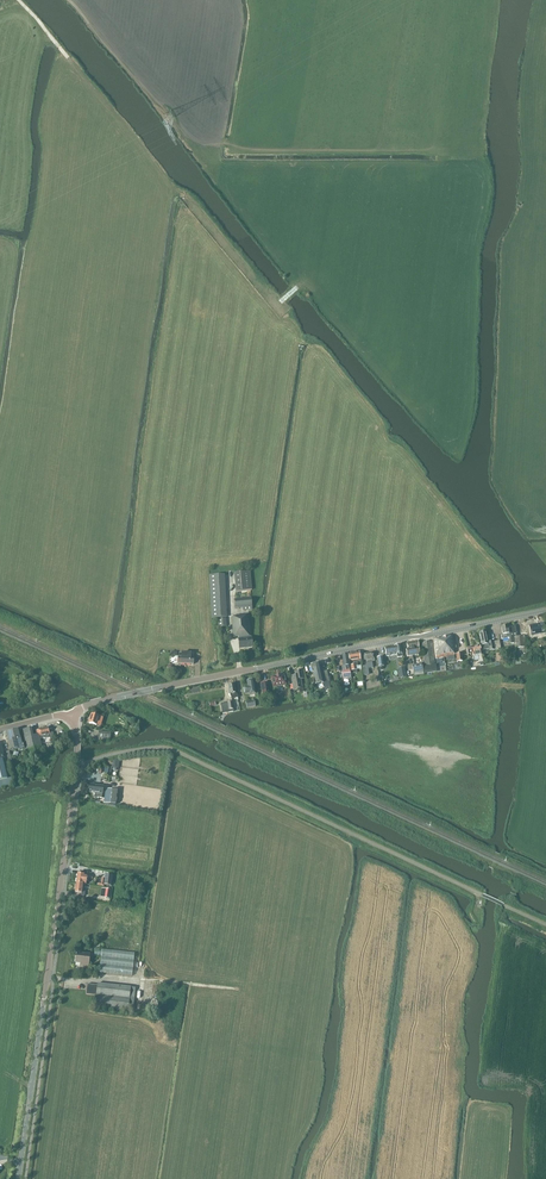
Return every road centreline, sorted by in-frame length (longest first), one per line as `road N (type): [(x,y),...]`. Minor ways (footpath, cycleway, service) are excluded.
road 1 (track): [(488,0),(475,146),(482,187),(468,246),(468,408),(459,450),(304,285),(278,303),(170,186)]
road 2 (tertiary): [(71,713),(545,611)]
road 3 (tertiary): [(18,1178),(78,754),(71,713)]
road 4 (track): [(98,641),(170,186)]
road 5 (track): [(170,186),(17,0)]
road 6 (track): [(48,978),(238,989)]

